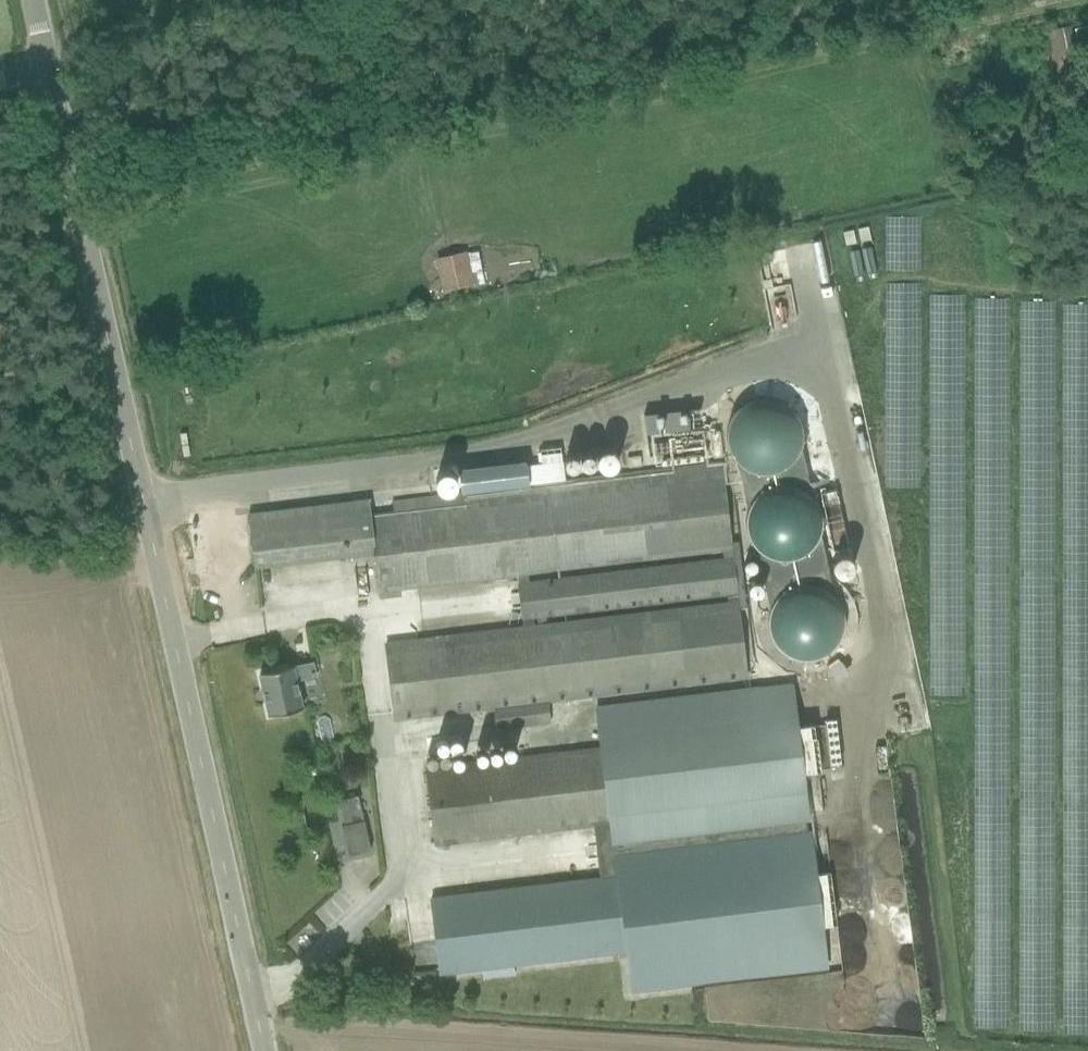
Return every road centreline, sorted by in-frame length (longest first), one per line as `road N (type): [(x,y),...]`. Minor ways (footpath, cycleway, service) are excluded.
road 1 (unclassified): [(272,1050),(55,74)]

